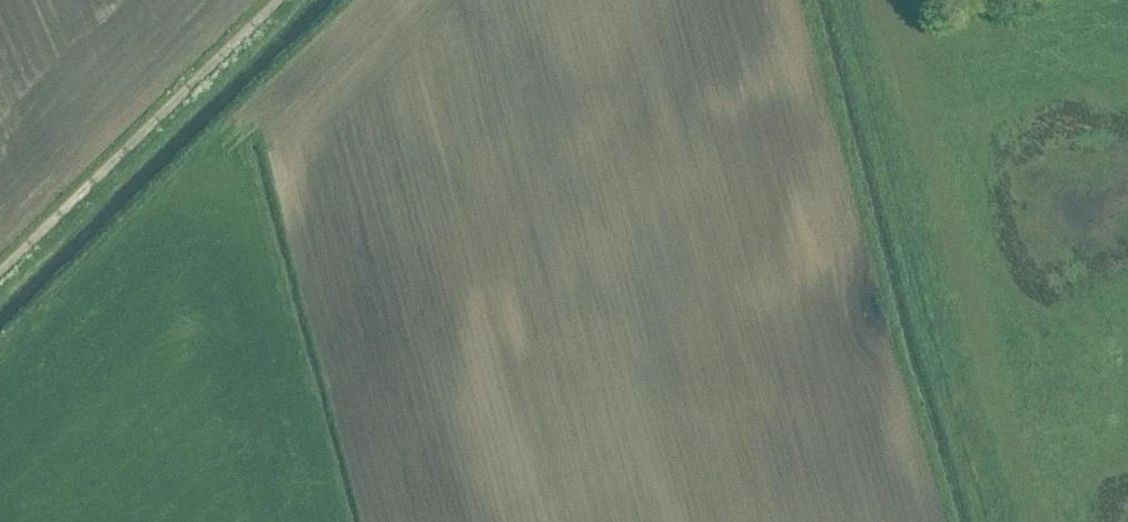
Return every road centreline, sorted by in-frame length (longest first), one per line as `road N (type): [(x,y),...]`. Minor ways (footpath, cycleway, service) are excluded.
road 1 (track): [(282,0),(0,275)]

